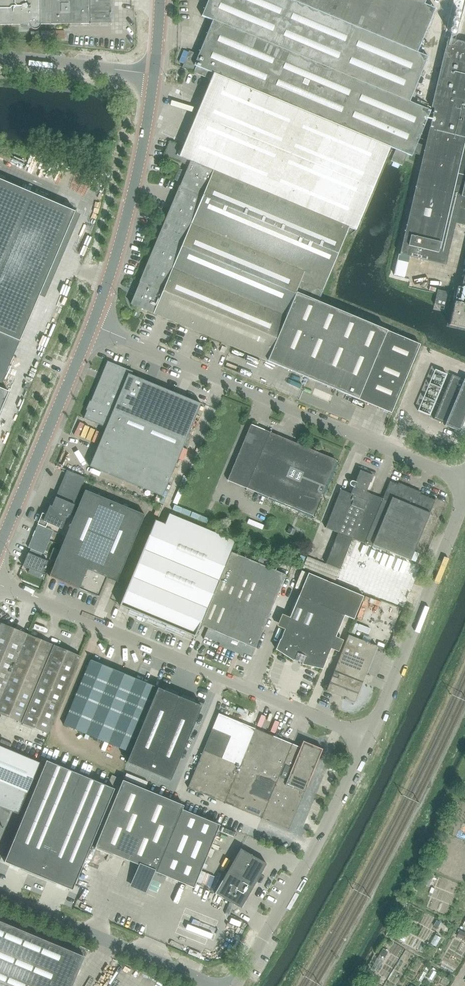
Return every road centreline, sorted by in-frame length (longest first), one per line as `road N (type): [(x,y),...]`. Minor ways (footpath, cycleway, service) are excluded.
road 1 (unclassified): [(464,482),(92,325)]
road 2 (unclassified): [(367,737),(0,585)]
road 3 (unclassified): [(234,985),(367,737)]
road 4 (tertiary): [(92,325),(132,196),(155,75)]
road 5 (unclassified): [(367,737),(464,498)]
road 6 (tertiary): [(0,545),(92,325)]
road 7 (unclassified): [(214,985),(0,898)]
road 8 (unclassified): [(155,75),(0,57)]

